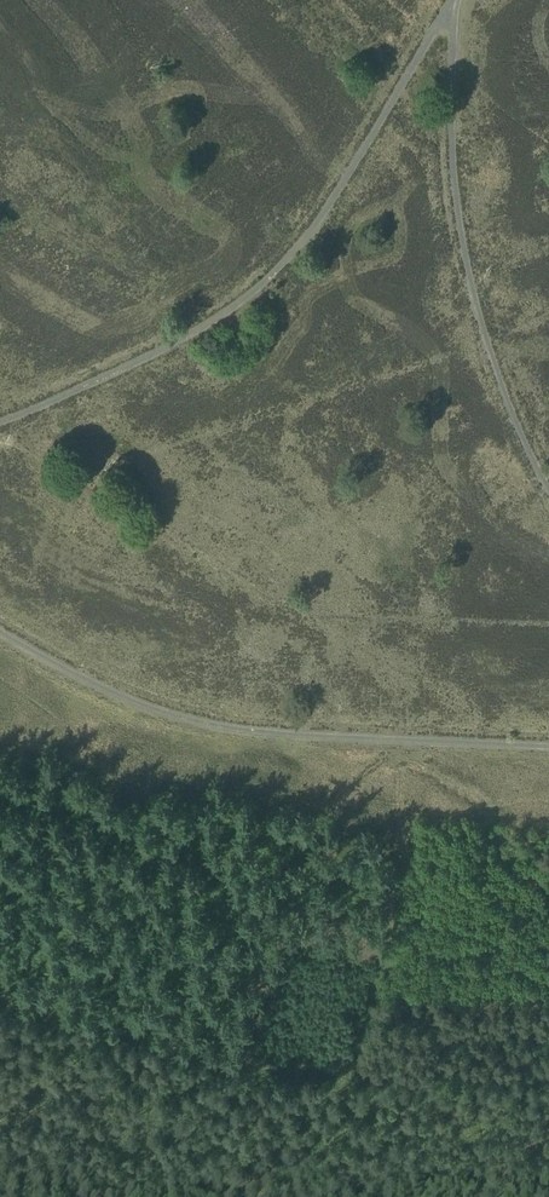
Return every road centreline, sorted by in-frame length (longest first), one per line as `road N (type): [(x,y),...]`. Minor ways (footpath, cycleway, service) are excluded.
road 1 (track): [(0,422),(195,332),(275,271),(328,206),(452,1)]
road 2 (track): [(0,633),(118,696),(216,726),(548,747)]
road 3 (track): [(548,492),(496,371),(468,275),(452,151),(452,1)]

